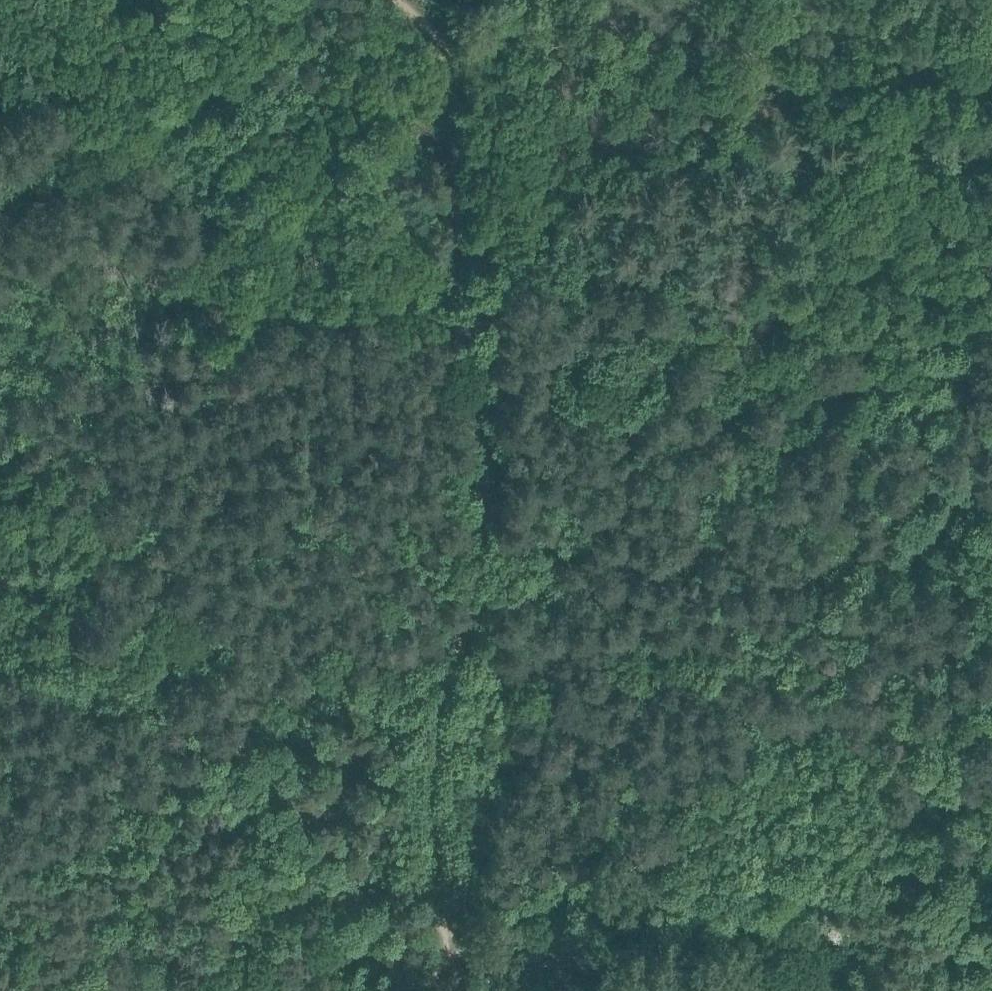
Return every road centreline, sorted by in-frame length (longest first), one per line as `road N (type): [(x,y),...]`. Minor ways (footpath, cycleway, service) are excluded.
road 1 (track): [(474,575),(467,646),(440,723),(434,846),(451,962)]

